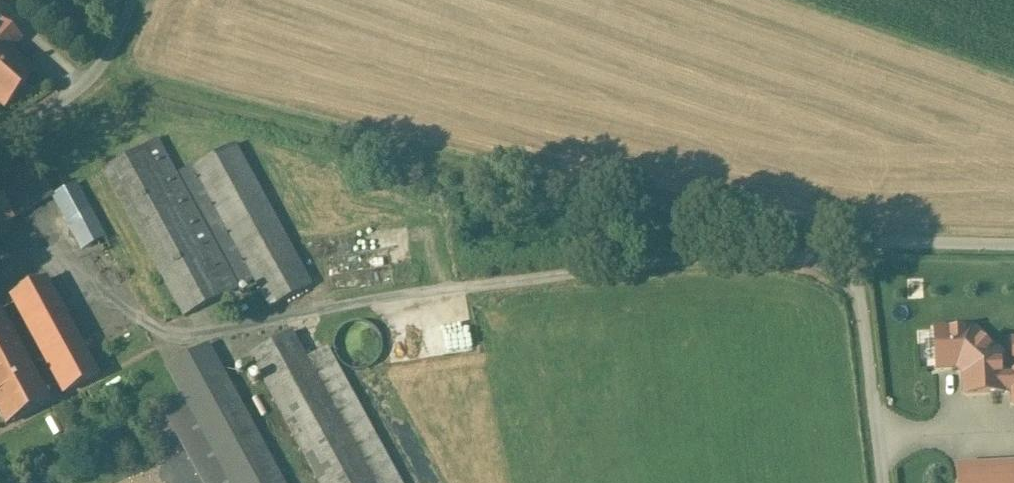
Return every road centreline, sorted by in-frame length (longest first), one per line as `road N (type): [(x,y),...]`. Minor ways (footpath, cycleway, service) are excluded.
road 1 (track): [(95,72),(267,123),(777,232),(879,244)]
road 2 (unclassified): [(879,244),(857,277),(883,482)]
road 3 (unclassified): [(0,133),(95,72),(133,0)]
road 4 (unclassified): [(879,244),(1013,245)]

